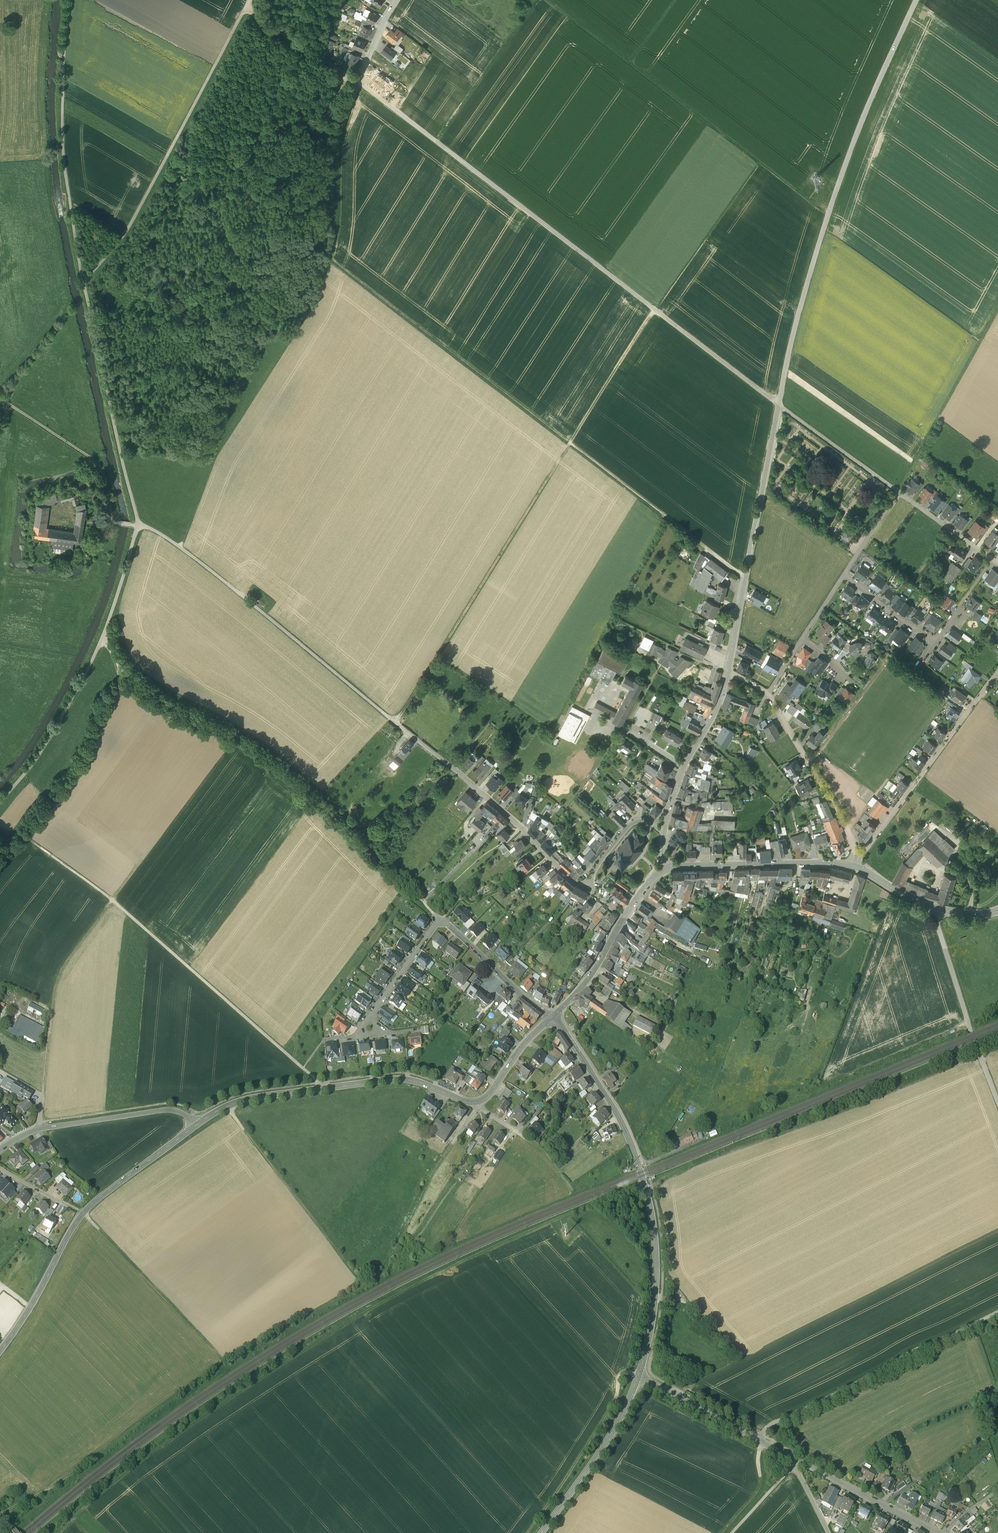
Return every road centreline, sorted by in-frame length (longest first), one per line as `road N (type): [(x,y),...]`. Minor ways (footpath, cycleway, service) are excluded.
road 1 (track): [(645,1188),(564,1218),(355,1318),(172,1444),(68,1532)]
road 2 (track): [(0,803),(34,763),(92,661),(138,525),(85,284)]
road 3 (track): [(396,724),(569,442),(745,578)]
road 4 (unclassified): [(777,404),(359,81)]
road 5 (track): [(329,258),(569,442),(655,309)]
road 6 (track): [(364,1285),(296,1320),(4,1522)]
road 7 (unclassified): [(777,404),(827,213),(916,0)]
road 8 (track): [(227,1106),(364,1285),(384,1271),(451,1144)]
road 9 (track): [(997,1310),(772,1423),(761,1436),(756,1490),(720,1532)]
road 10 (track): [(648,1195),(682,1173),(984,1060)]
road 11 (track): [(547,0),(827,213)]
road 12 (tertiary): [(641,1381),(937,1532)]
road 13 (track): [(138,525),(181,547),(390,719)]
road 14 (track): [(247,15),(138,221),(85,284)]
road 15 (secondary): [(199,1122),(248,1099),(389,1080),(478,1101)]
road 16 (track): [(85,284),(64,164),(69,0)]
road 17 (track): [(322,1088),(112,900)]
road 18 (unclassified): [(727,673),(777,404)]
road 19 (residential): [(997,674),(858,854)]
road 20 (track): [(230,1365),(83,1212)]
road 21 (track): [(112,900),(58,973),(43,1092)]
road 22 (track): [(997,312),(898,491)]
road 23 (track): [(641,1381),(622,1379),(616,1409),(532,1532)]
road 24 (secondary): [(552,1016),(611,1101),(645,1188)]
road 25 (secondary): [(641,1381),(659,1280),(645,1188)]
road 26 (track): [(230,750),(112,900)]
road 27 (secondary): [(665,868),(849,866)]
road 28 (residential): [(858,854),(768,694)]
road 29 (track): [(113,524),(100,466),(0,397)]
road 30 (track): [(654,308),(759,162)]
road 31 (secondary): [(547,1532),(607,1450),(641,1381)]
road 32 (track): [(439,144),(543,0)]
road 33 (unclassified): [(665,822),(727,673)]
road 34 (secondary): [(0,1351),(81,1214)]
road 35 (residential): [(983,1057),(939,909)]
road 36 (unclassified): [(52,1126),(169,1110),(199,1122)]
road 37 (secondary): [(81,1214),(199,1122)]
road 38 (residential): [(898,491),(777,404)]
road 39 (residential): [(442,918),(552,1016)]
road 40 (residential): [(442,918),(370,1022)]
road 41 (secondary): [(552,1016),(585,984),(625,916)]
road 42 (residential): [(997,565),(898,491)]

